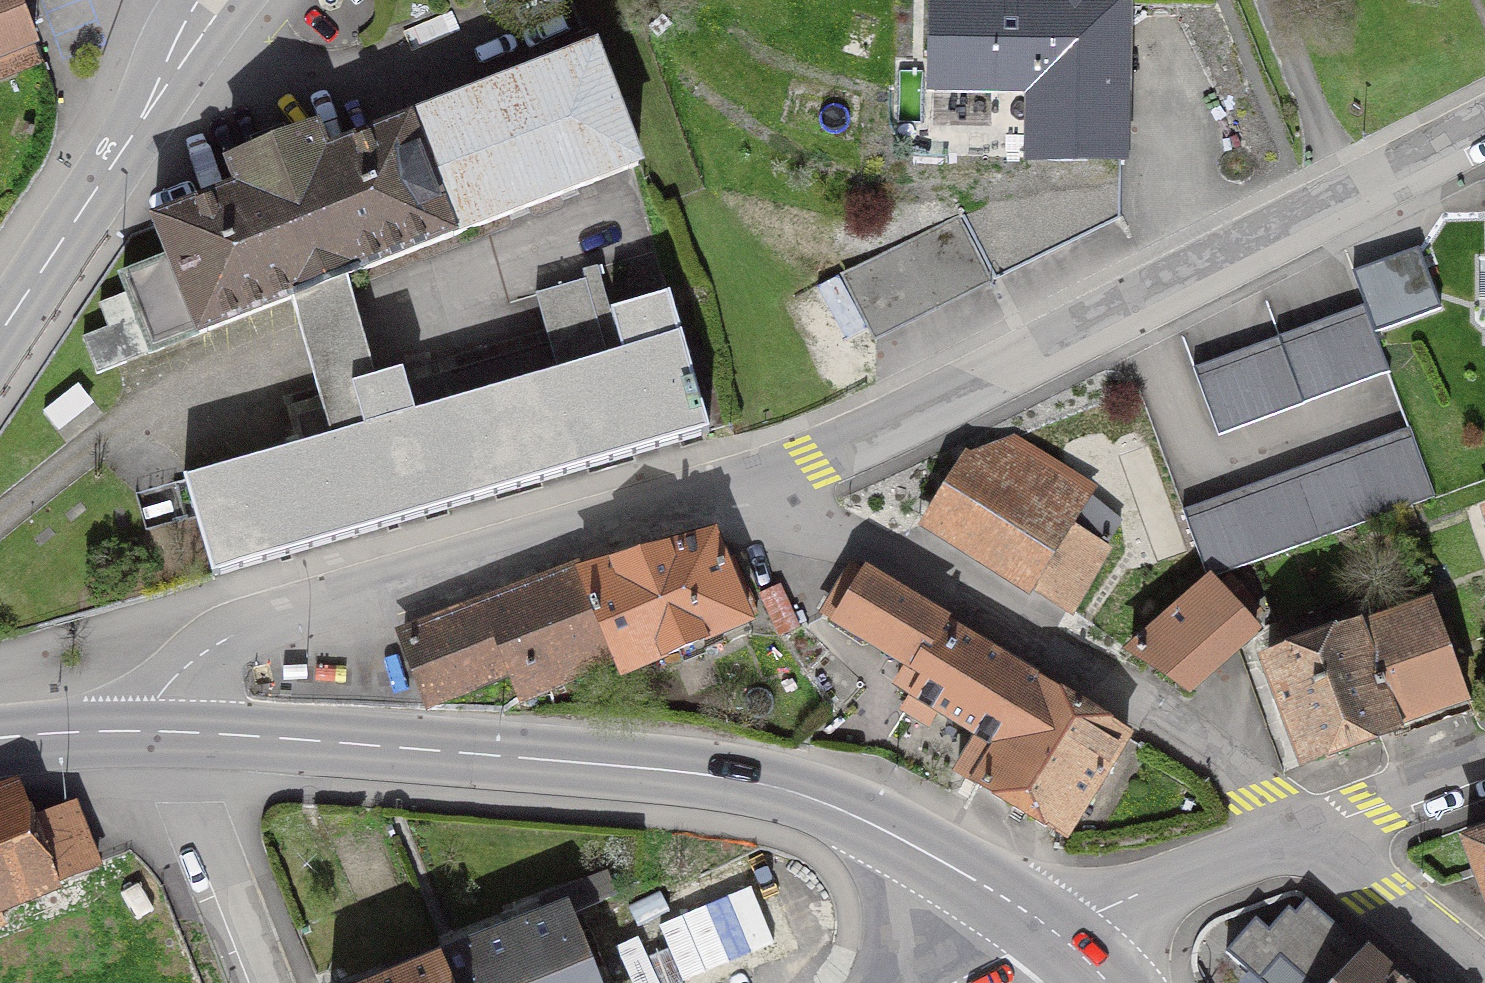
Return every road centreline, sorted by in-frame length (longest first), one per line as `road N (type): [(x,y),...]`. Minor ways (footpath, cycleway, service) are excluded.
road 1 (primary): [(1061,935),(829,803),(706,776),(155,730)]
road 2 (residential): [(750,483),(812,463),(1484,130)]
road 3 (residential): [(155,730),(157,699),(213,647),(312,606),(750,483)]
road 4 (residential): [(750,483),(1257,803),(1296,848)]
road 5 (secondary): [(0,329),(220,0)]
road 6 (unclassified): [(261,982),(155,730)]
road 7 (residential): [(1296,848),(1061,935)]
road 8 (residential): [(1296,848),(1466,982)]
road 9 (residential): [(1484,775),(1296,848)]
road 10 (primary): [(155,730),(0,738)]

